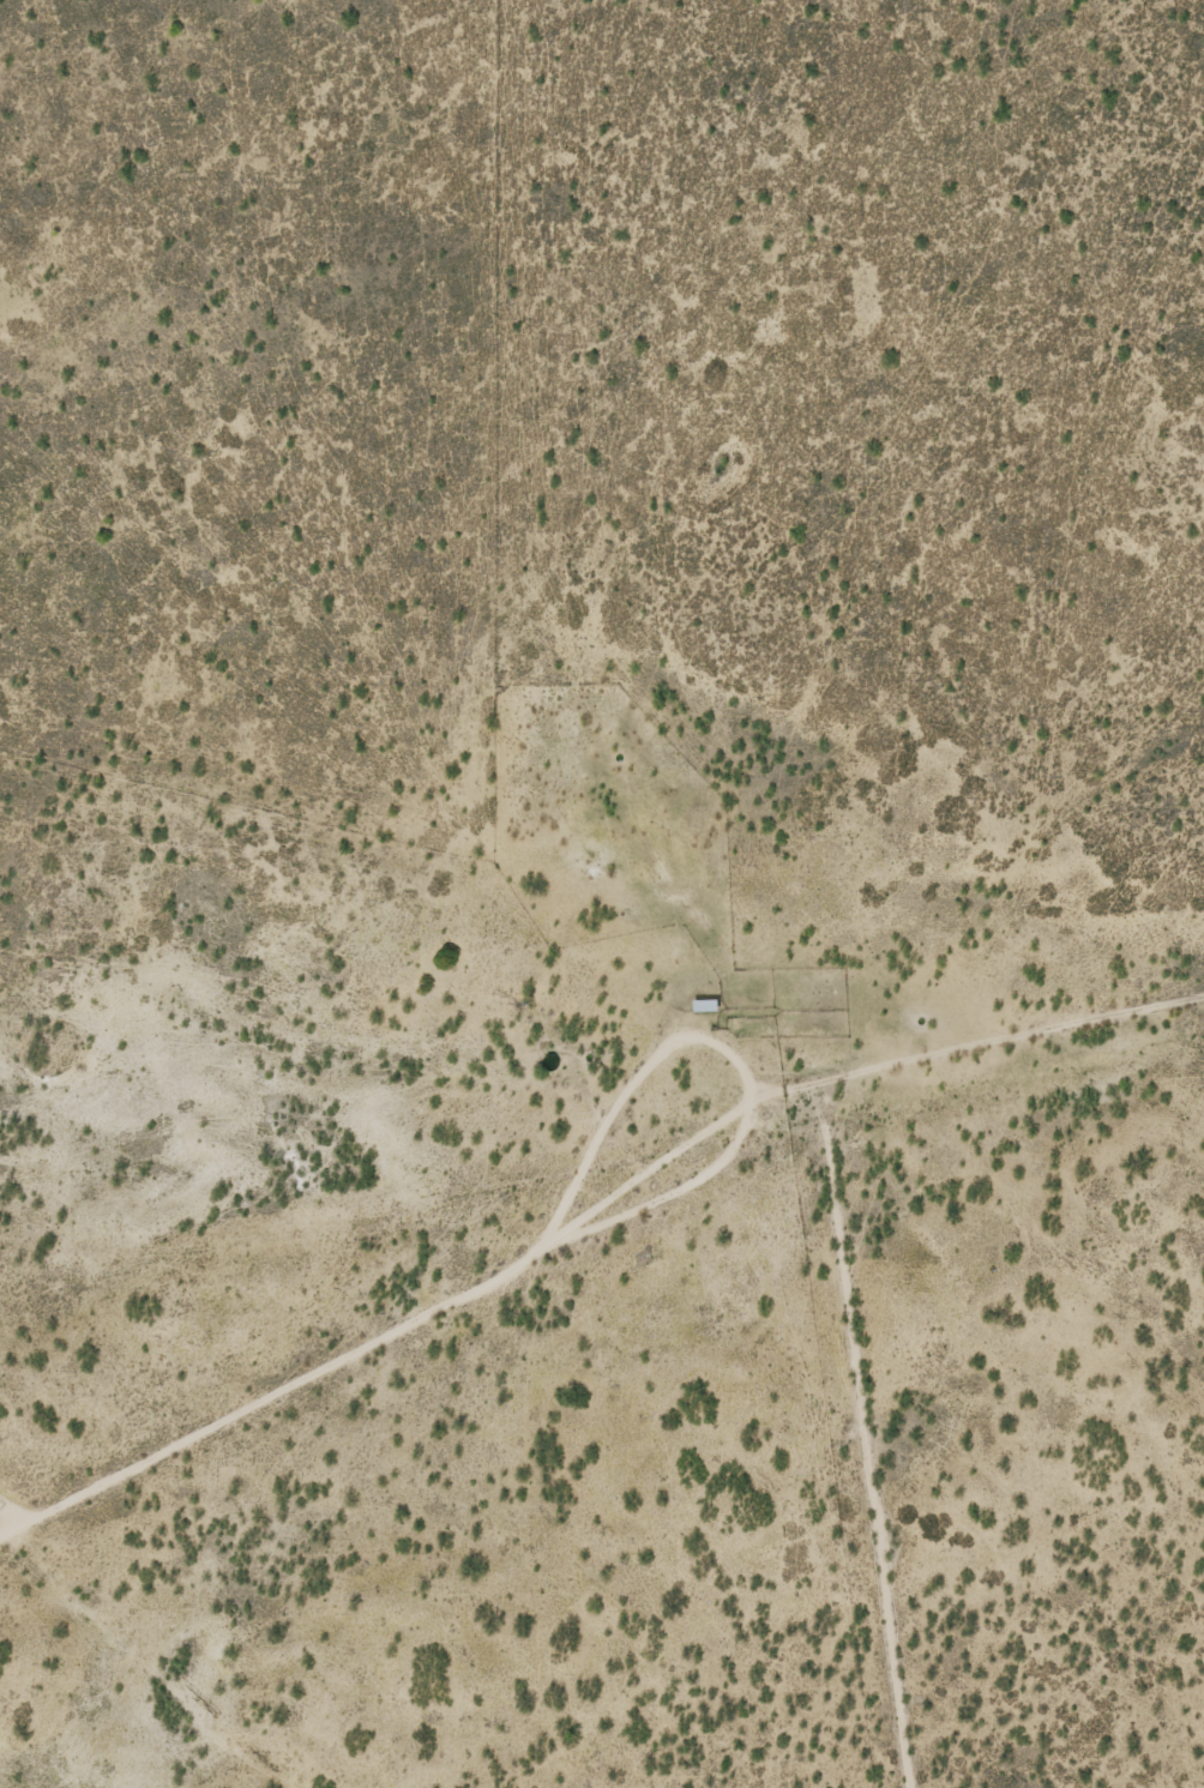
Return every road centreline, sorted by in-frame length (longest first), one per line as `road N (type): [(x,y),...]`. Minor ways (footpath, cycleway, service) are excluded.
road 1 (track): [(537,1256),(0,1531)]

